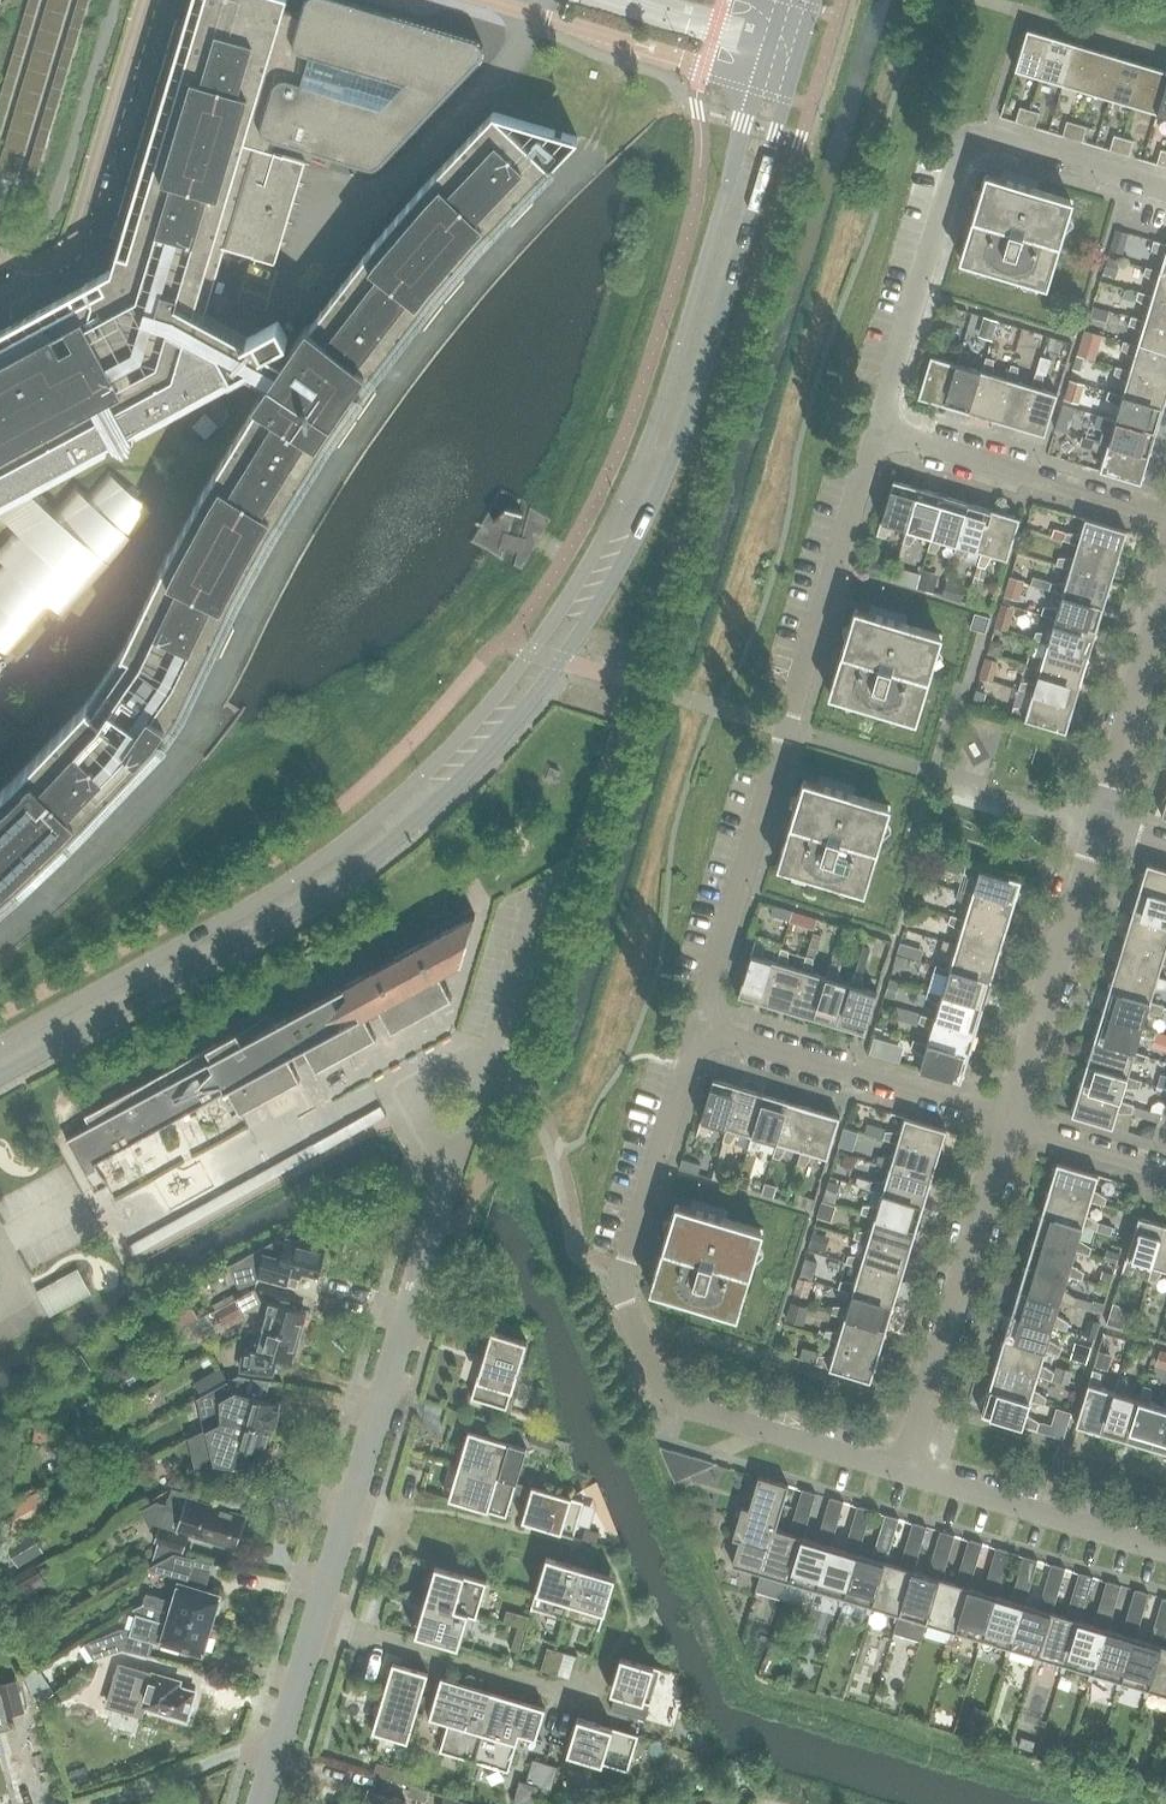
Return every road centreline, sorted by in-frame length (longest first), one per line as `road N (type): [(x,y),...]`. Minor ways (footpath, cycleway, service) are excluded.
road 1 (secondary): [(0,1083),(224,961),(351,877),(476,766),(563,666),(679,438),(787,94)]
road 2 (secondary): [(758,85),(654,425),(594,552),(494,705),(345,843),(214,929),(0,1048)]
road 3 (residential): [(904,1472),(690,1410),(660,1391),(627,1297),(702,1033)]
road 4 (residential): [(702,1033),(881,435)]
road 5 (residential): [(315,1623),(423,1258)]
road 6 (residential): [(904,1472),(1009,1126)]
road 7 (residential): [(1009,1126),(702,1033)]
road 8 (residential): [(1009,1126),(1100,826)]
road 9 (residential): [(881,435),(969,143)]
road 10 (residential): [(1165,515),(881,435)]
road 11 (unclassified): [(485,0),(758,85)]
road 12 (residential): [(1165,1552),(904,1472)]
road 13 (residential): [(1100,826),(1165,608)]
road 14 (residential): [(1165,189),(990,133),(969,143)]
road 15 (residential): [(315,1623),(505,1683)]
road 16 (residential): [(265,1803),(315,1623)]
road 17 (residential): [(1165,1173),(1009,1126)]

